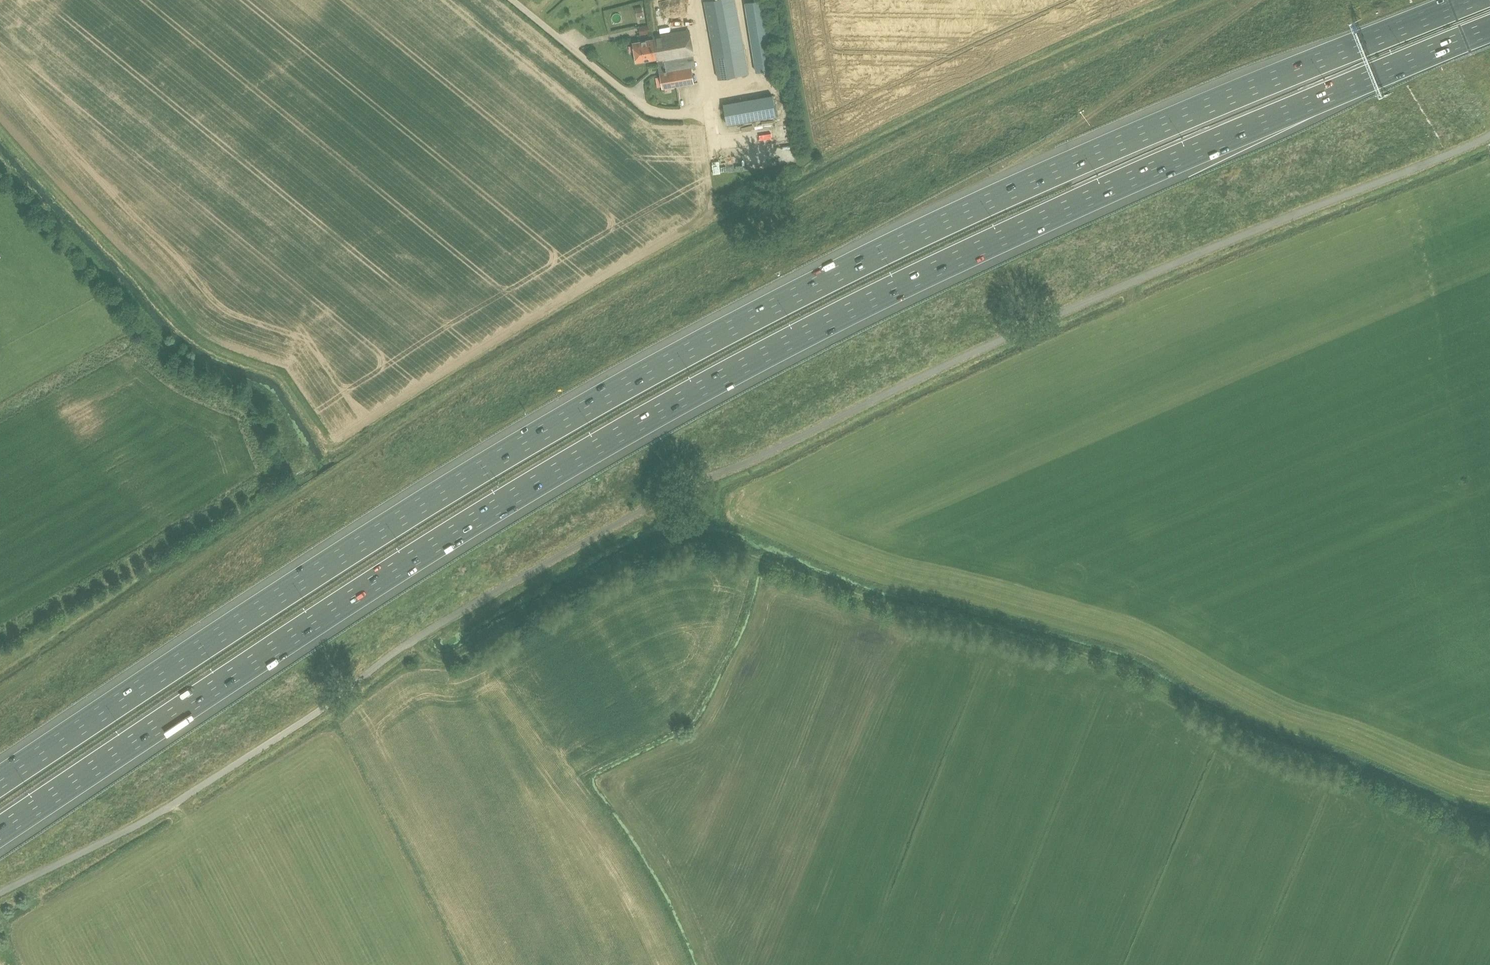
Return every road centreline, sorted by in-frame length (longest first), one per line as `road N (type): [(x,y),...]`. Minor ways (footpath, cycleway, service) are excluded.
road 1 (motorway): [(0,831),(339,606),(662,410),(1026,226),(1489,27)]
road 2 (motorway): [(1472,0),(1004,194),(664,364),(392,523),(0,780)]
road 3 (unclassified): [(0,893),(147,820),(314,715),(417,638),(644,509)]
road 4 (track): [(512,0),(643,105),(682,114)]

